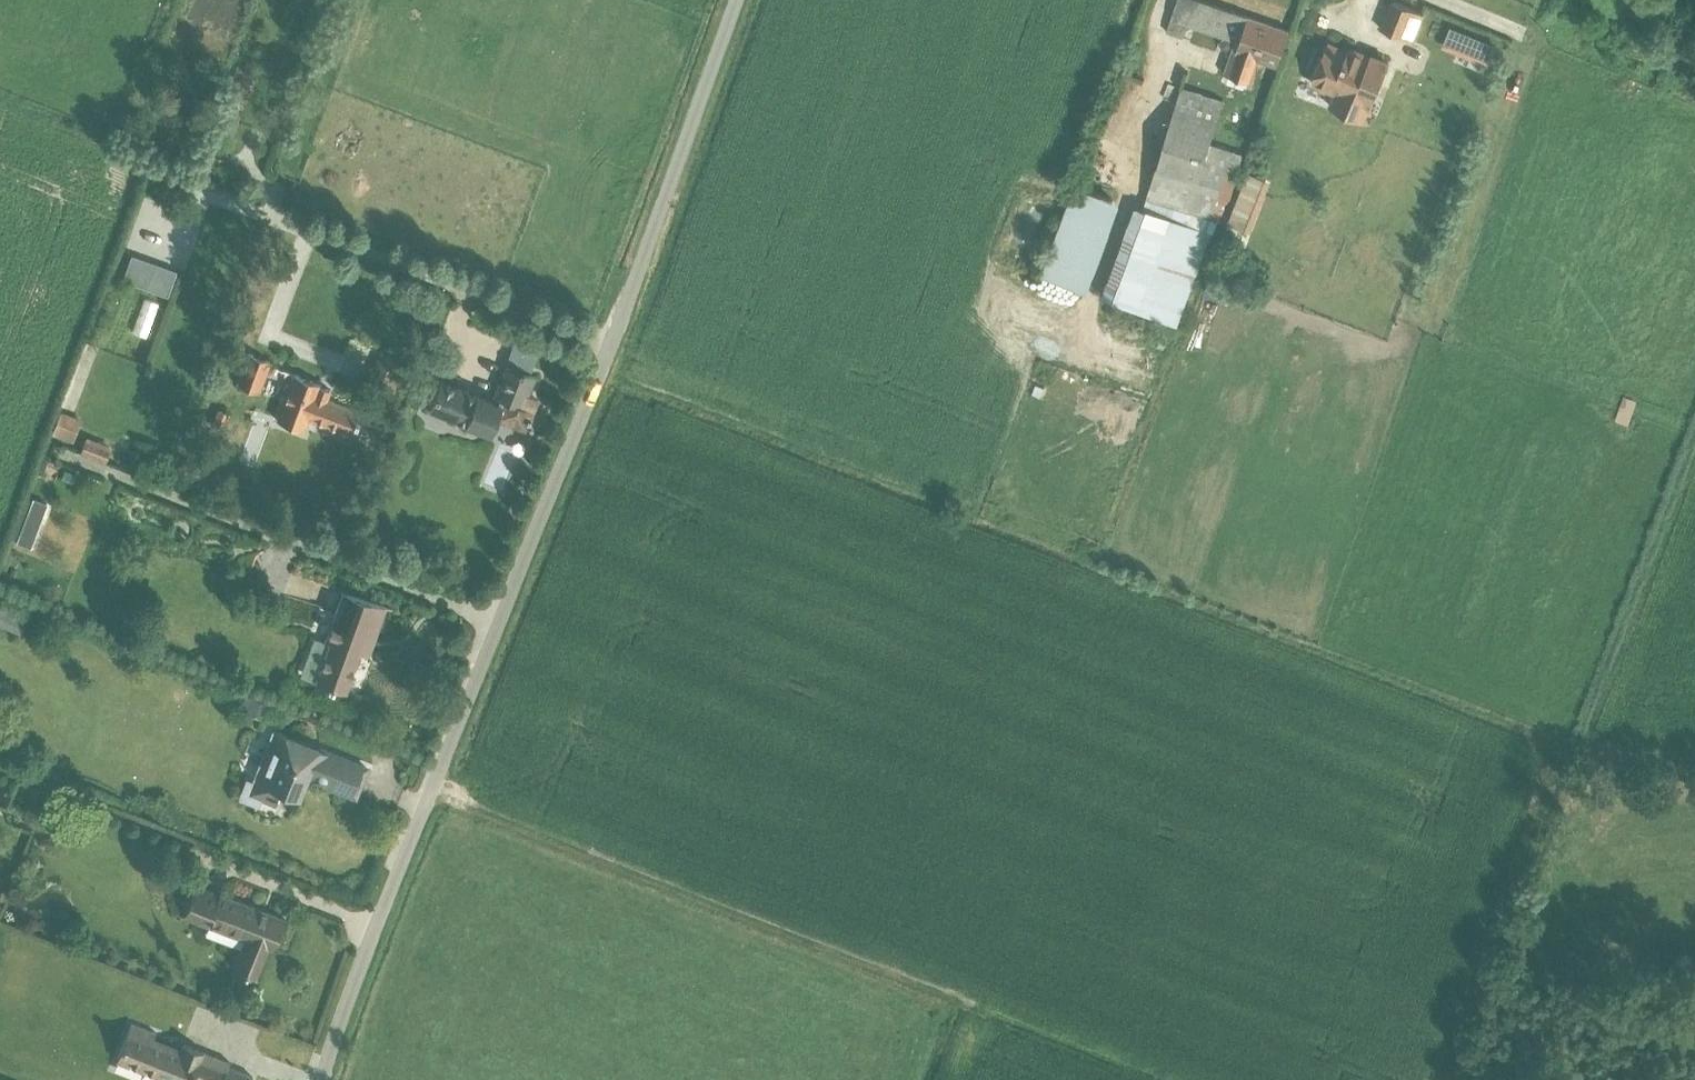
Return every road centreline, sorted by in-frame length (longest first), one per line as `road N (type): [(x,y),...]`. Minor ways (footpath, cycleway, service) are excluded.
road 1 (residential): [(736,0),(332,1079)]

